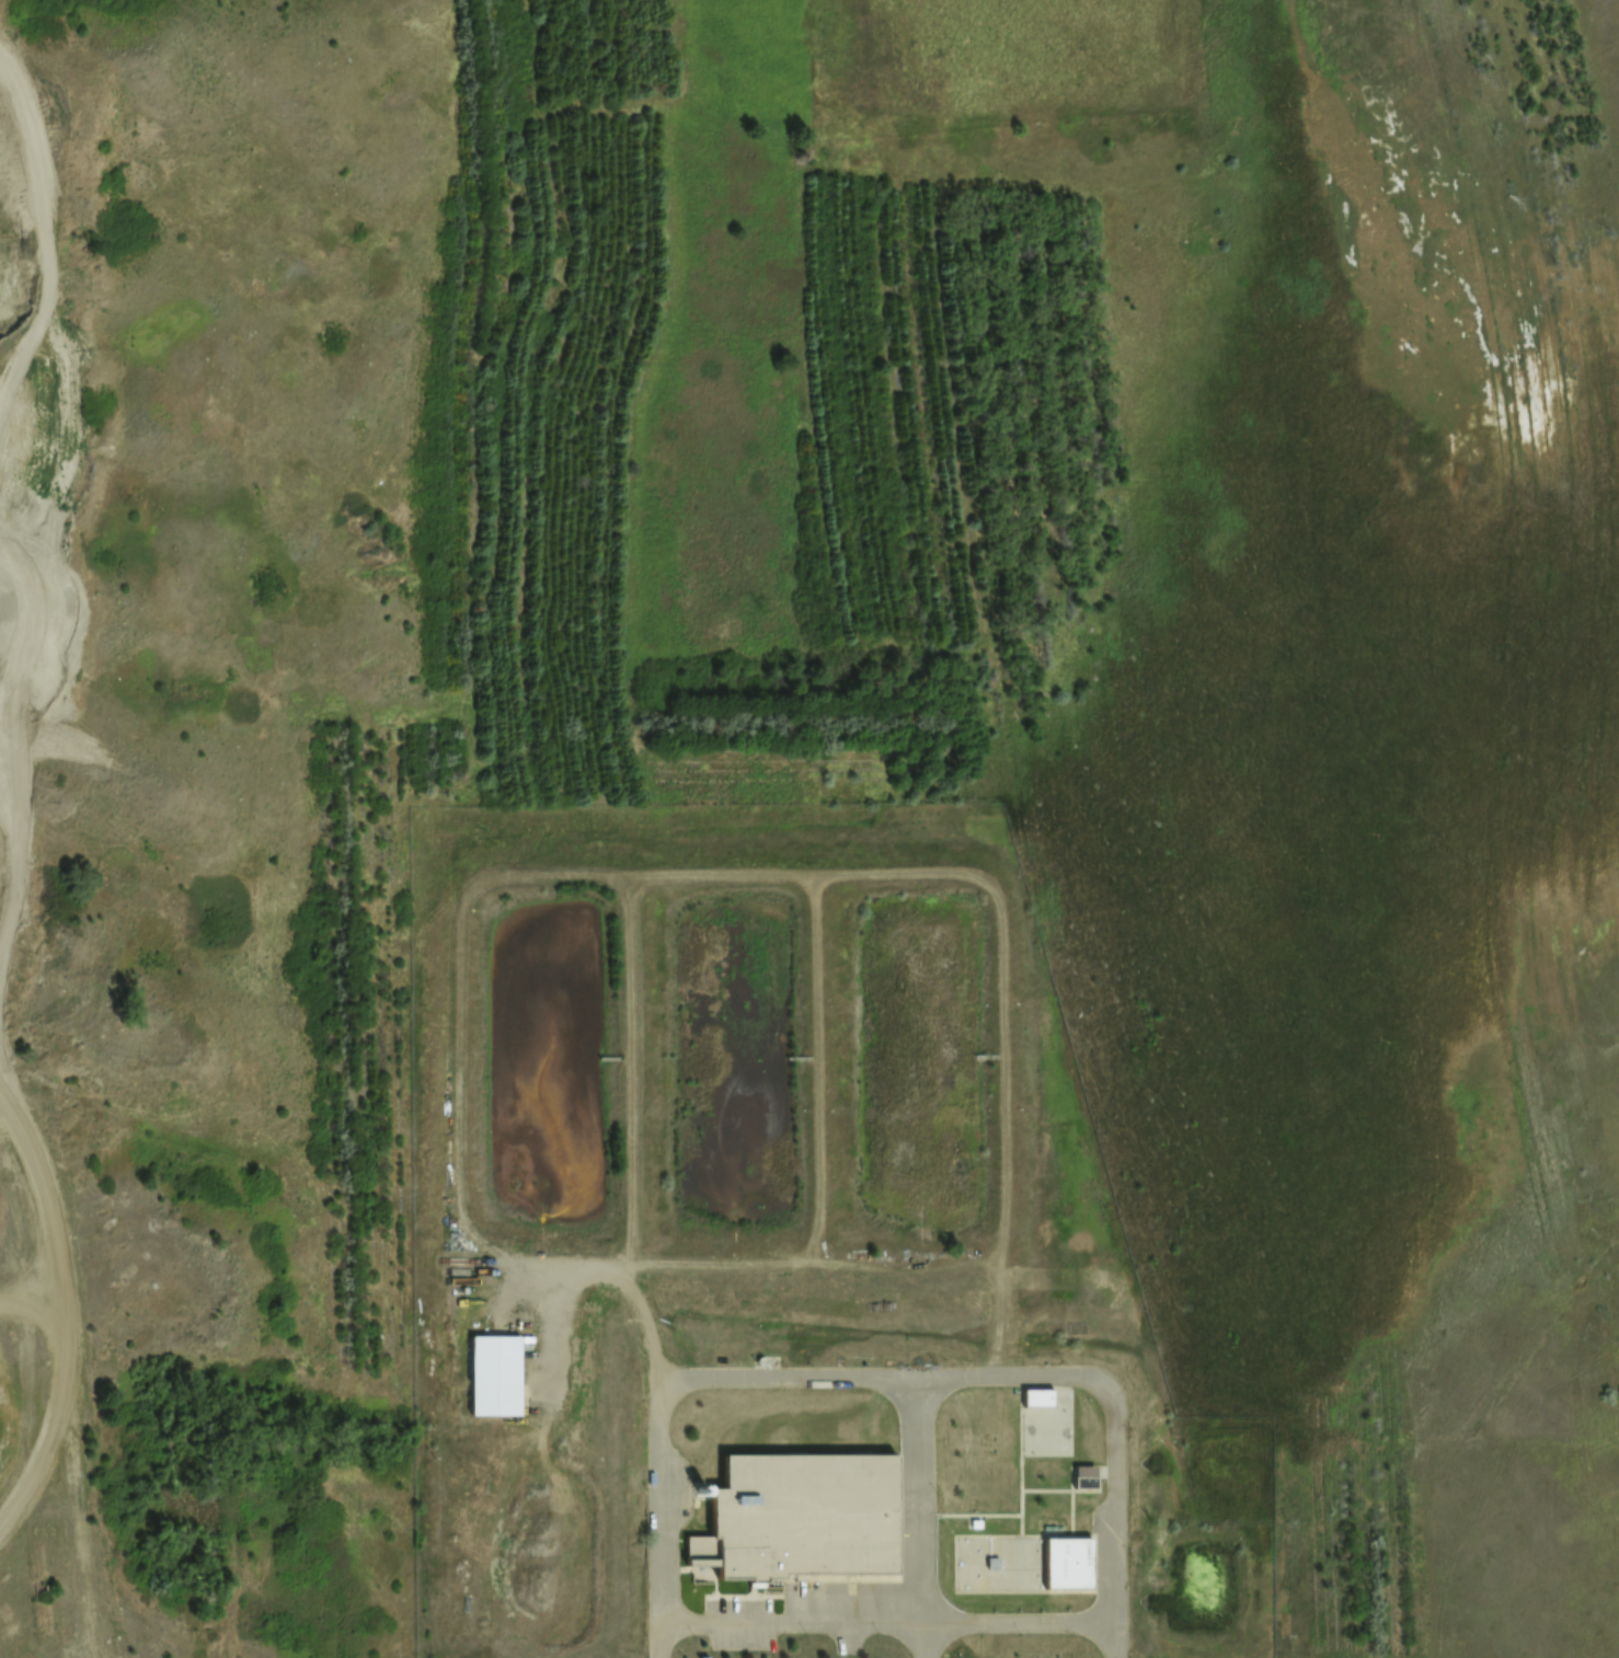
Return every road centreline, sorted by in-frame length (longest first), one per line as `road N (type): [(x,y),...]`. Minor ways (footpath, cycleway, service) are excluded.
road 1 (track): [(0,1094),(36,1145),(57,1297),(86,1657)]

